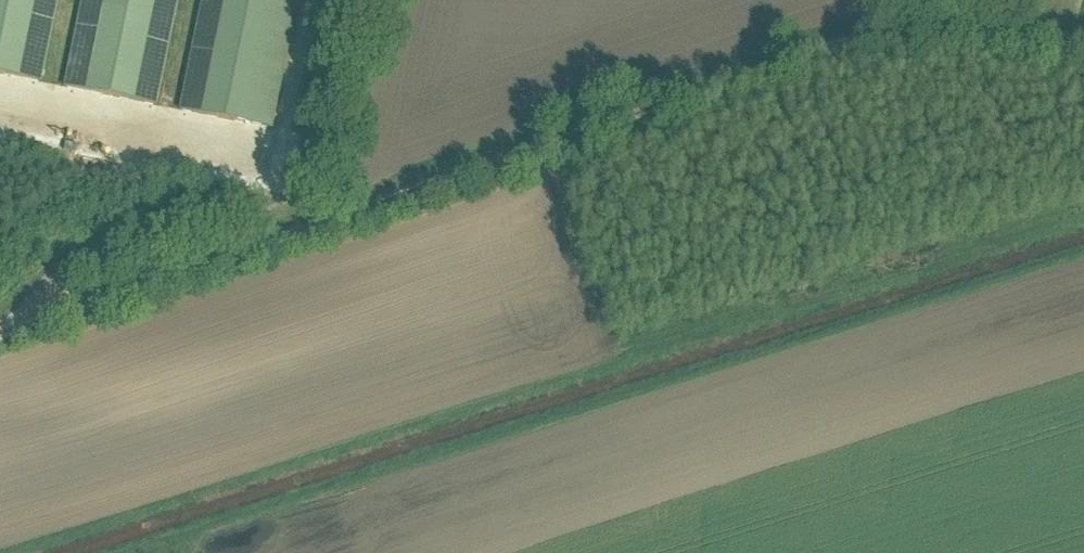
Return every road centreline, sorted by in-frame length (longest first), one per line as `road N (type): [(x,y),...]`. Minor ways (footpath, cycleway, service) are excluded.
road 1 (track): [(1083,41),(913,38),(771,58),(0,333)]

